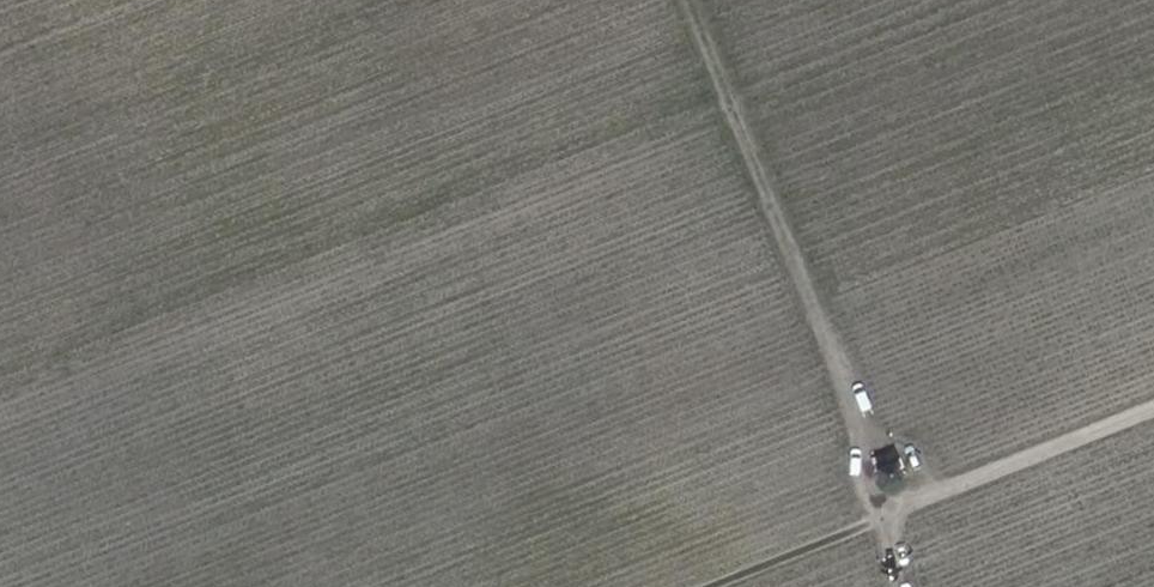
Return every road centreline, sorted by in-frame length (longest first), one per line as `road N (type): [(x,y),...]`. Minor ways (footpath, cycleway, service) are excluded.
road 1 (track): [(894,586),(853,410),(688,0)]
road 2 (track): [(1153,411),(706,586)]

